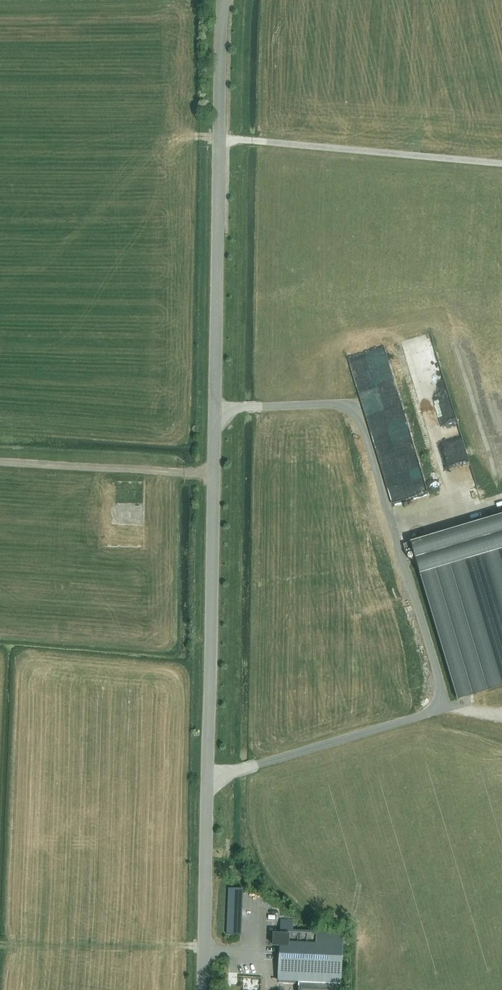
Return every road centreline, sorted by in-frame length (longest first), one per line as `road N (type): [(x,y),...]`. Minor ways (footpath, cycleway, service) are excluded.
road 1 (unclassified): [(204,989),(223,0)]
road 2 (track): [(192,136),(501,163)]
road 3 (track): [(214,476),(0,463)]

